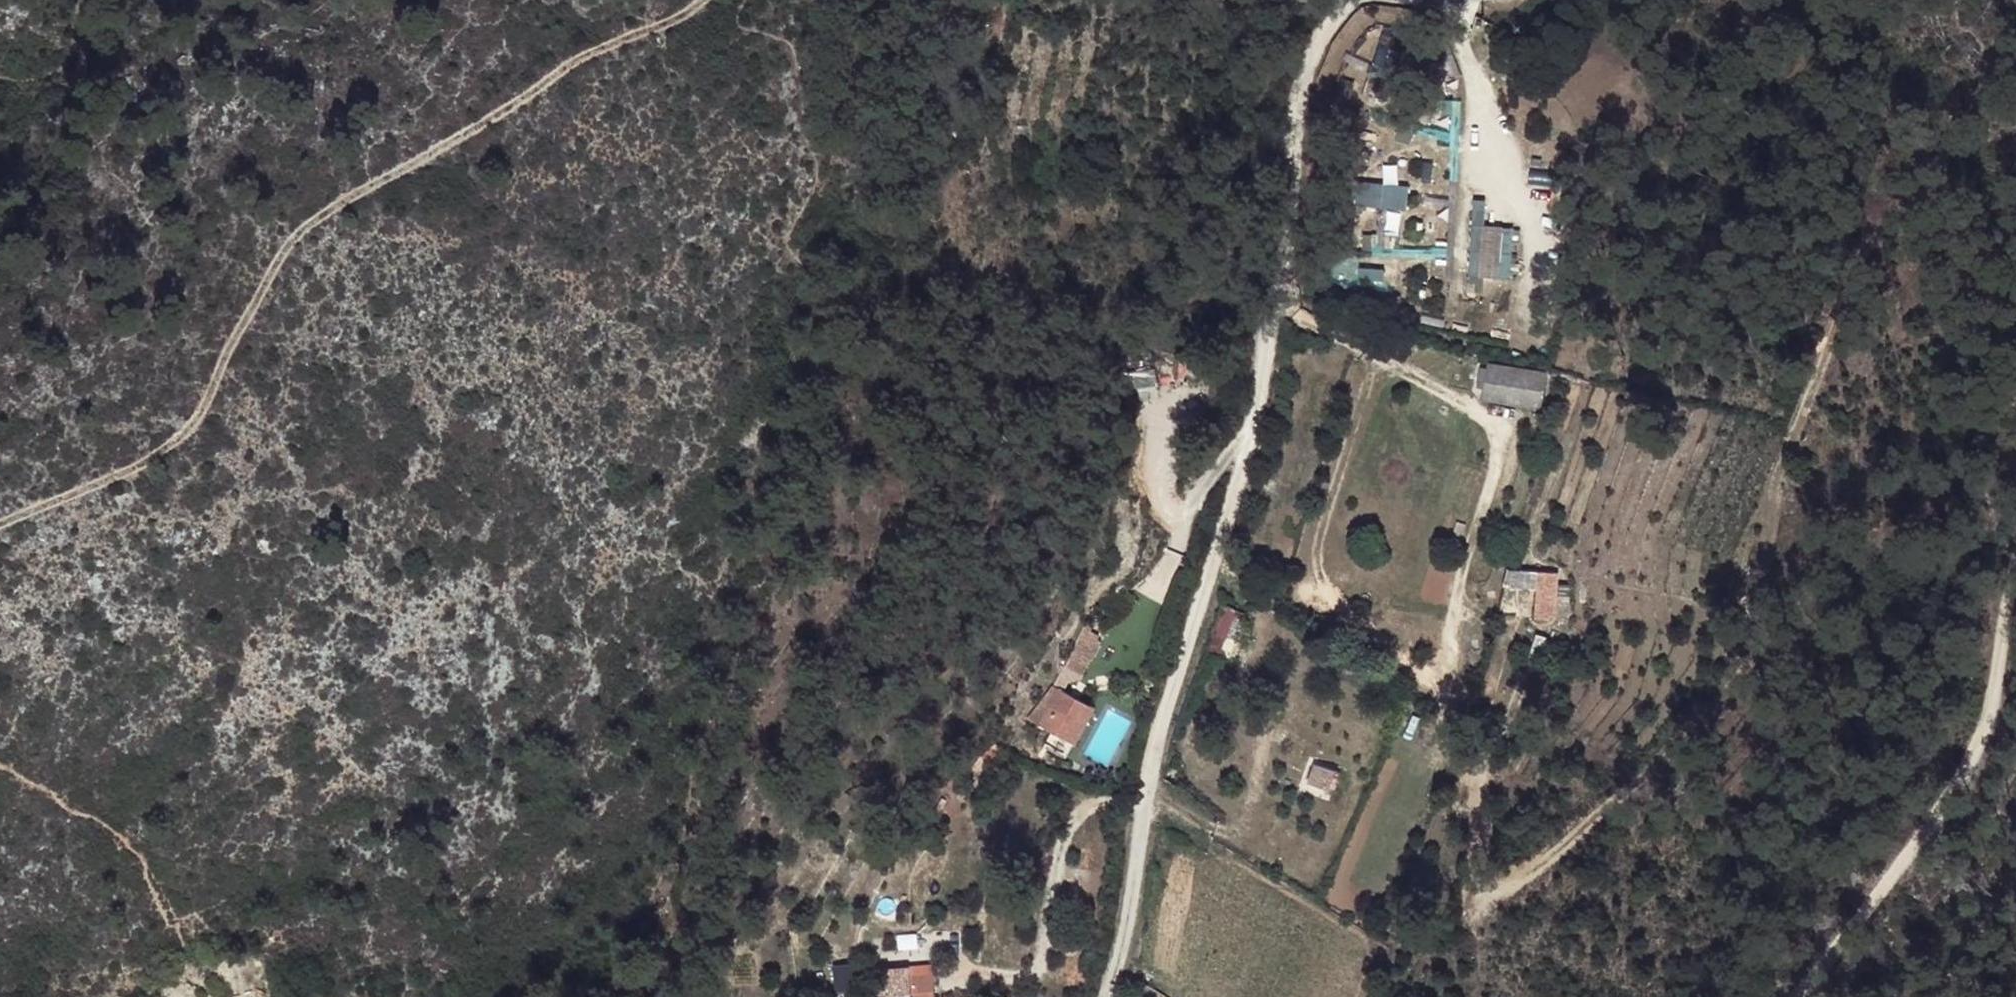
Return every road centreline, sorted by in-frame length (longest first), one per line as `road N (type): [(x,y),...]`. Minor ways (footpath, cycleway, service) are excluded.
road 1 (residential): [(1109,996),(1130,926),(1154,763),(1261,400),(1288,235),(1292,107),(1310,58),(1353,0)]
road 2 (track): [(703,0),(309,225),(185,440),(141,468),(0,526)]
road 3 (track): [(2015,596),(1959,738),(1798,996)]
road 4 (track): [(0,771),(87,812),(139,865),(195,980)]

